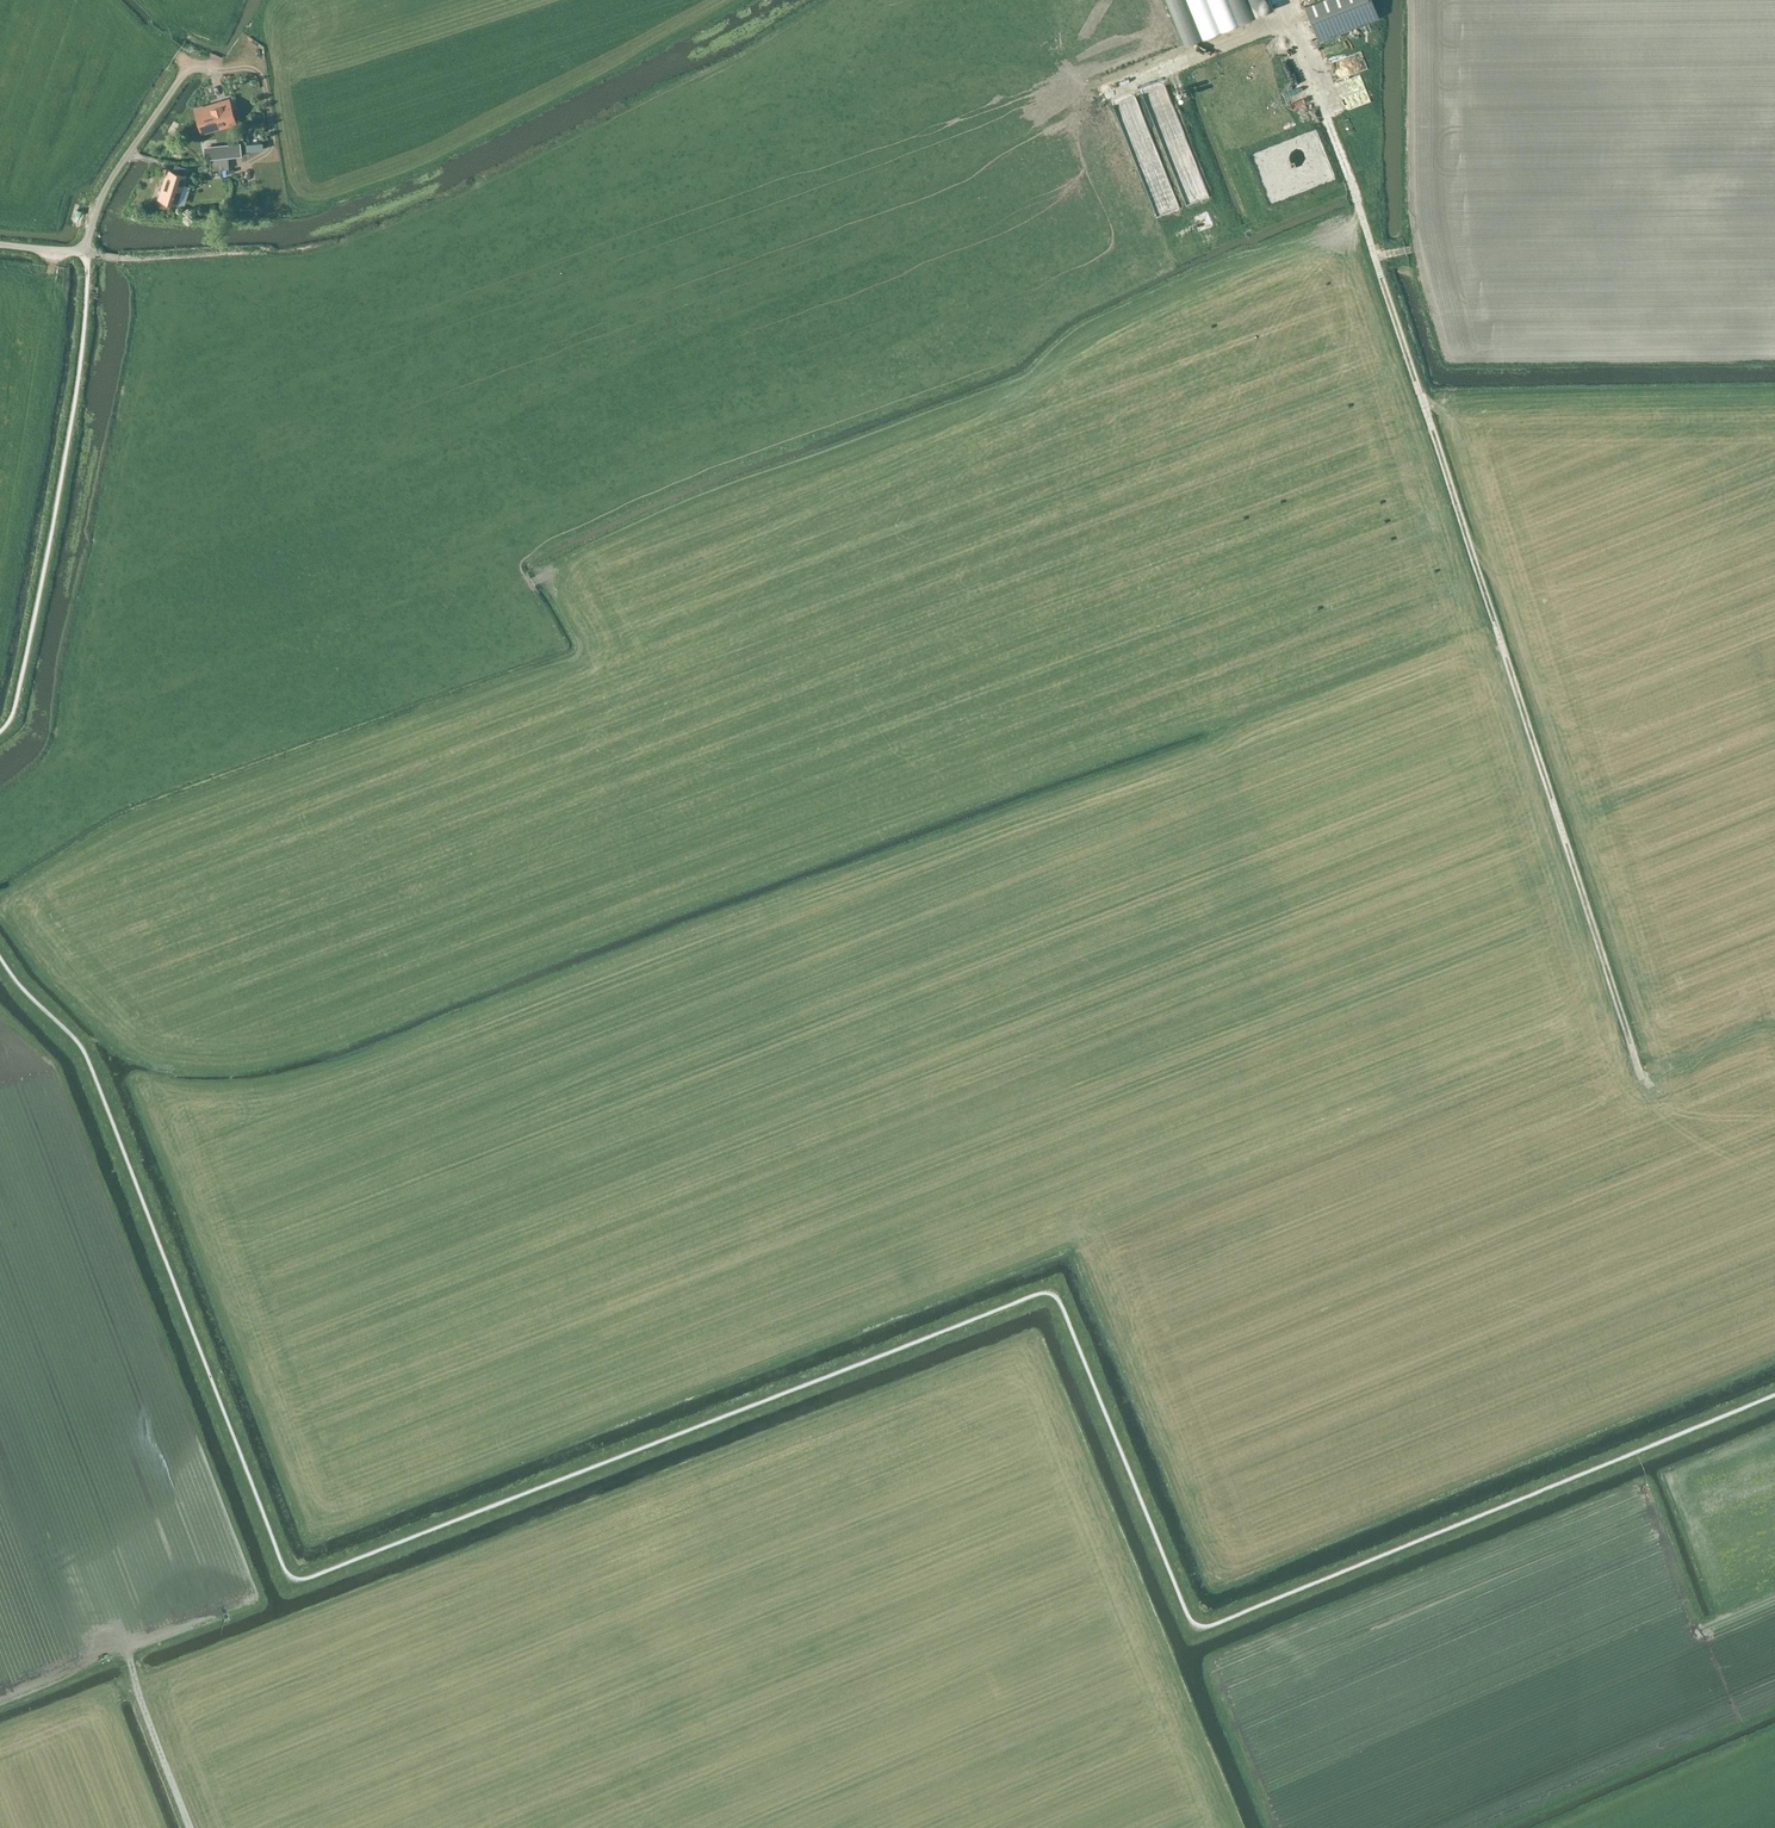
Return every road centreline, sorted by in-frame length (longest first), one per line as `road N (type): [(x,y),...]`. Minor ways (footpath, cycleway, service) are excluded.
road 1 (track): [(1642,1079),(1375,256),(1411,250)]
road 2 (track): [(651,0),(391,142),(297,153),(285,96)]
road 3 (track): [(1375,256),(1291,32)]
road 4 (track): [(1098,90),(1285,16)]

